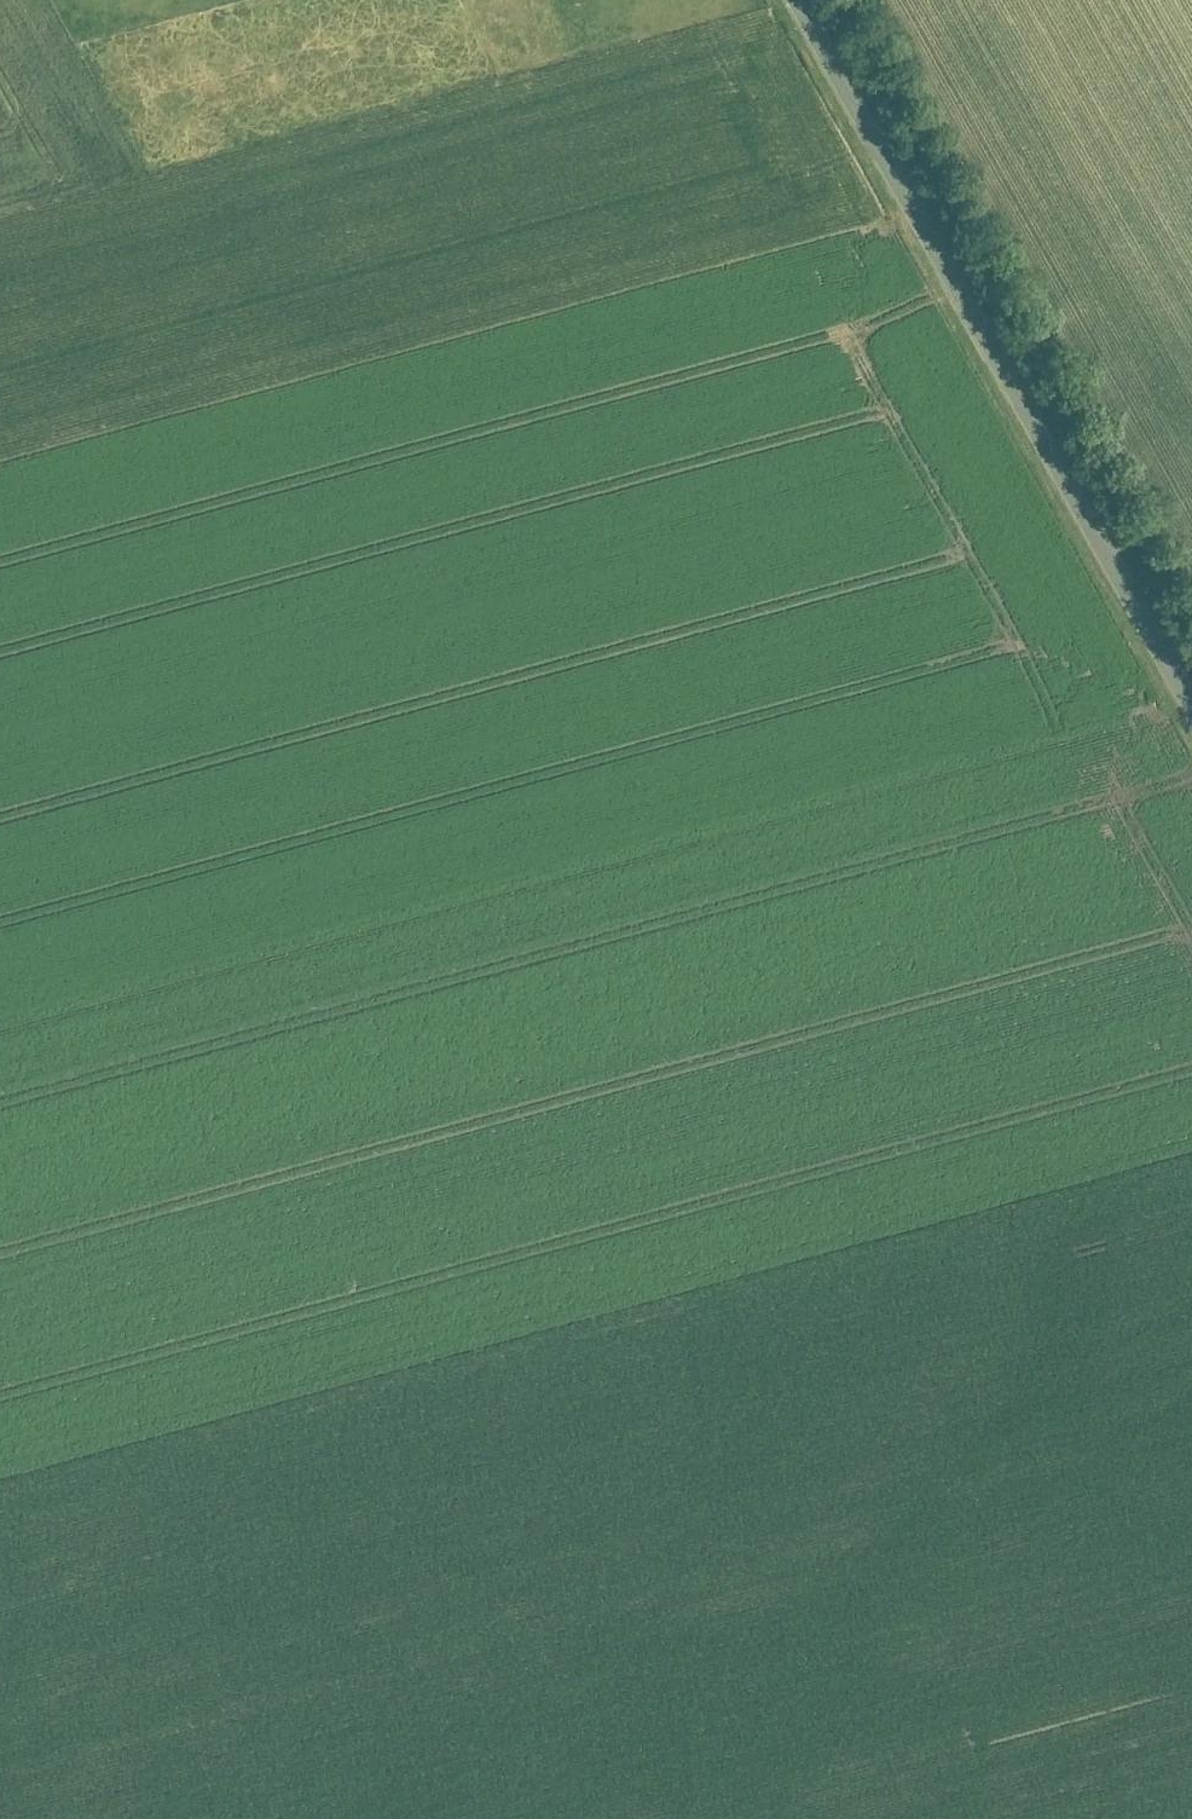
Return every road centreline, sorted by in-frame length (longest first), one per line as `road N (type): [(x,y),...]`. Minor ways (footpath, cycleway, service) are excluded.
road 1 (tertiary): [(1191,703),(797,0)]

